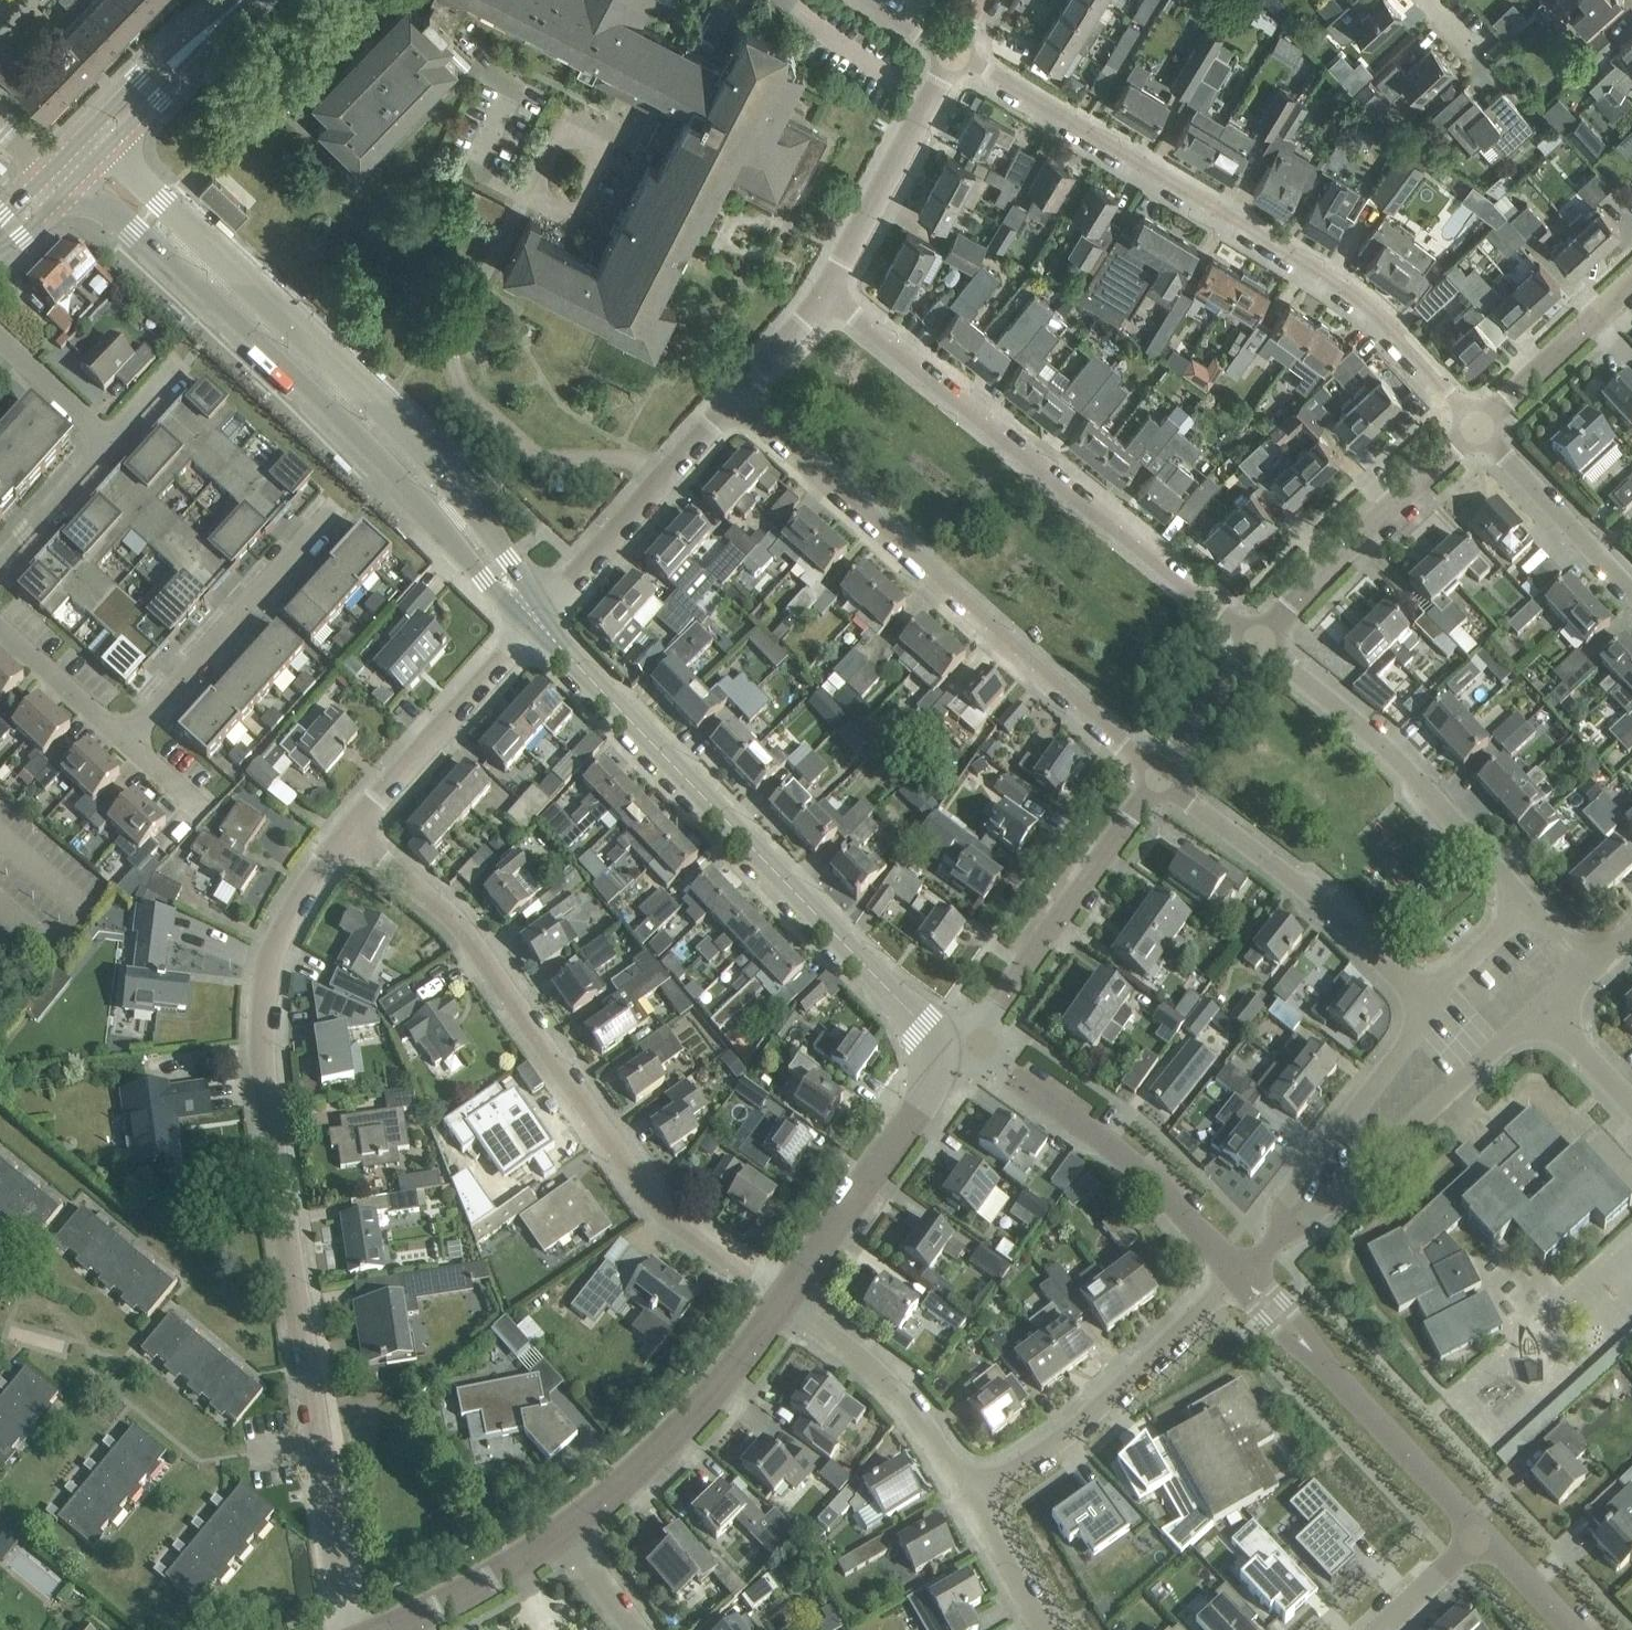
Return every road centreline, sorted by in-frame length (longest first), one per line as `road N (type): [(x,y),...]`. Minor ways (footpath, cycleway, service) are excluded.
road 1 (residential): [(349,1629),(266,1095),(263,1017),(280,934),(350,830)]
road 2 (residential): [(956,52),(1342,285),(1479,425)]
road 3 (unclassified): [(540,623),(450,479),(107,150)]
road 4 (residential): [(783,1299),(662,1207),(450,914),(350,830)]
road 5 (unclassified): [(73,186),(135,229),(366,439),(484,577),(540,623)]
road 6 (unclassified): [(941,1053),(914,1014),(540,623)]
road 7 (residential): [(1161,776),(737,396)]
road 8 (residential): [(1261,642),(827,292)]
road 9 (residential): [(1241,1273),(1129,1157),(1011,1073),(941,1053)]
road 10 (residential): [(1529,904),(1375,736),(1261,642)]
road 11 (residential): [(1268,1248),(1546,1007)]
road 12 (residential): [(1430,1008),(1297,880),(1161,776)]
road 13 (residential): [(941,1053),(998,1003),(1161,776)]
road 14 (residential): [(1484,1532),(1241,1273)]
road 15 (residential): [(968,1495),(1103,1405),(1241,1273)]
road 16 (unclassified): [(563,1530),(672,1436),(783,1299)]
road 17 (residential): [(338,504),(125,739)]
road 18 (residential): [(1261,642),(1348,545),(1479,425)]
road 19 (residential): [(540,623),(737,396)]
road 20 (unclassified): [(783,1299),(919,1108),(941,1053)]
road 21 (residential): [(1268,1248),(1284,1201),(1430,1008)]
road 22 (residential): [(350,830),(540,623)]
road 23 (residential): [(827,292),(956,52)]
road 24 (residential): [(968,1495),(884,1378),(783,1299)]
road 25 (unclassified): [(1631,590),(1479,425)]
road 26 (residential): [(1479,425),(1631,282)]
road 27 (unclassified): [(383,1629),(438,1606),(563,1530)]
road 28 (residential): [(125,739),(0,626)]
road 29 (residential): [(1161,776),(1261,642)]
road 30 (residential): [(0,563),(110,442)]
road 31 (residential): [(1045,1629),(968,1495)]
road 32 (residential): [(110,442),(0,337)]
road 33 (tertiary): [(199,40),(158,62),(89,133)]
road 34 (residential): [(1430,1008),(1457,970),(1529,904)]
road 35 (tertiary): [(107,150),(176,78),(199,40)]
road 36 (residential): [(1379,1629),(1484,1532)]
road 37 (residential): [(737,396),(827,292)]
road 38 (residential): [(1577,1629),(1484,1532)]
road 39 (residential): [(1631,1099),(1546,1007)]
road 40 (residential): [(638,1629),(563,1530)]

